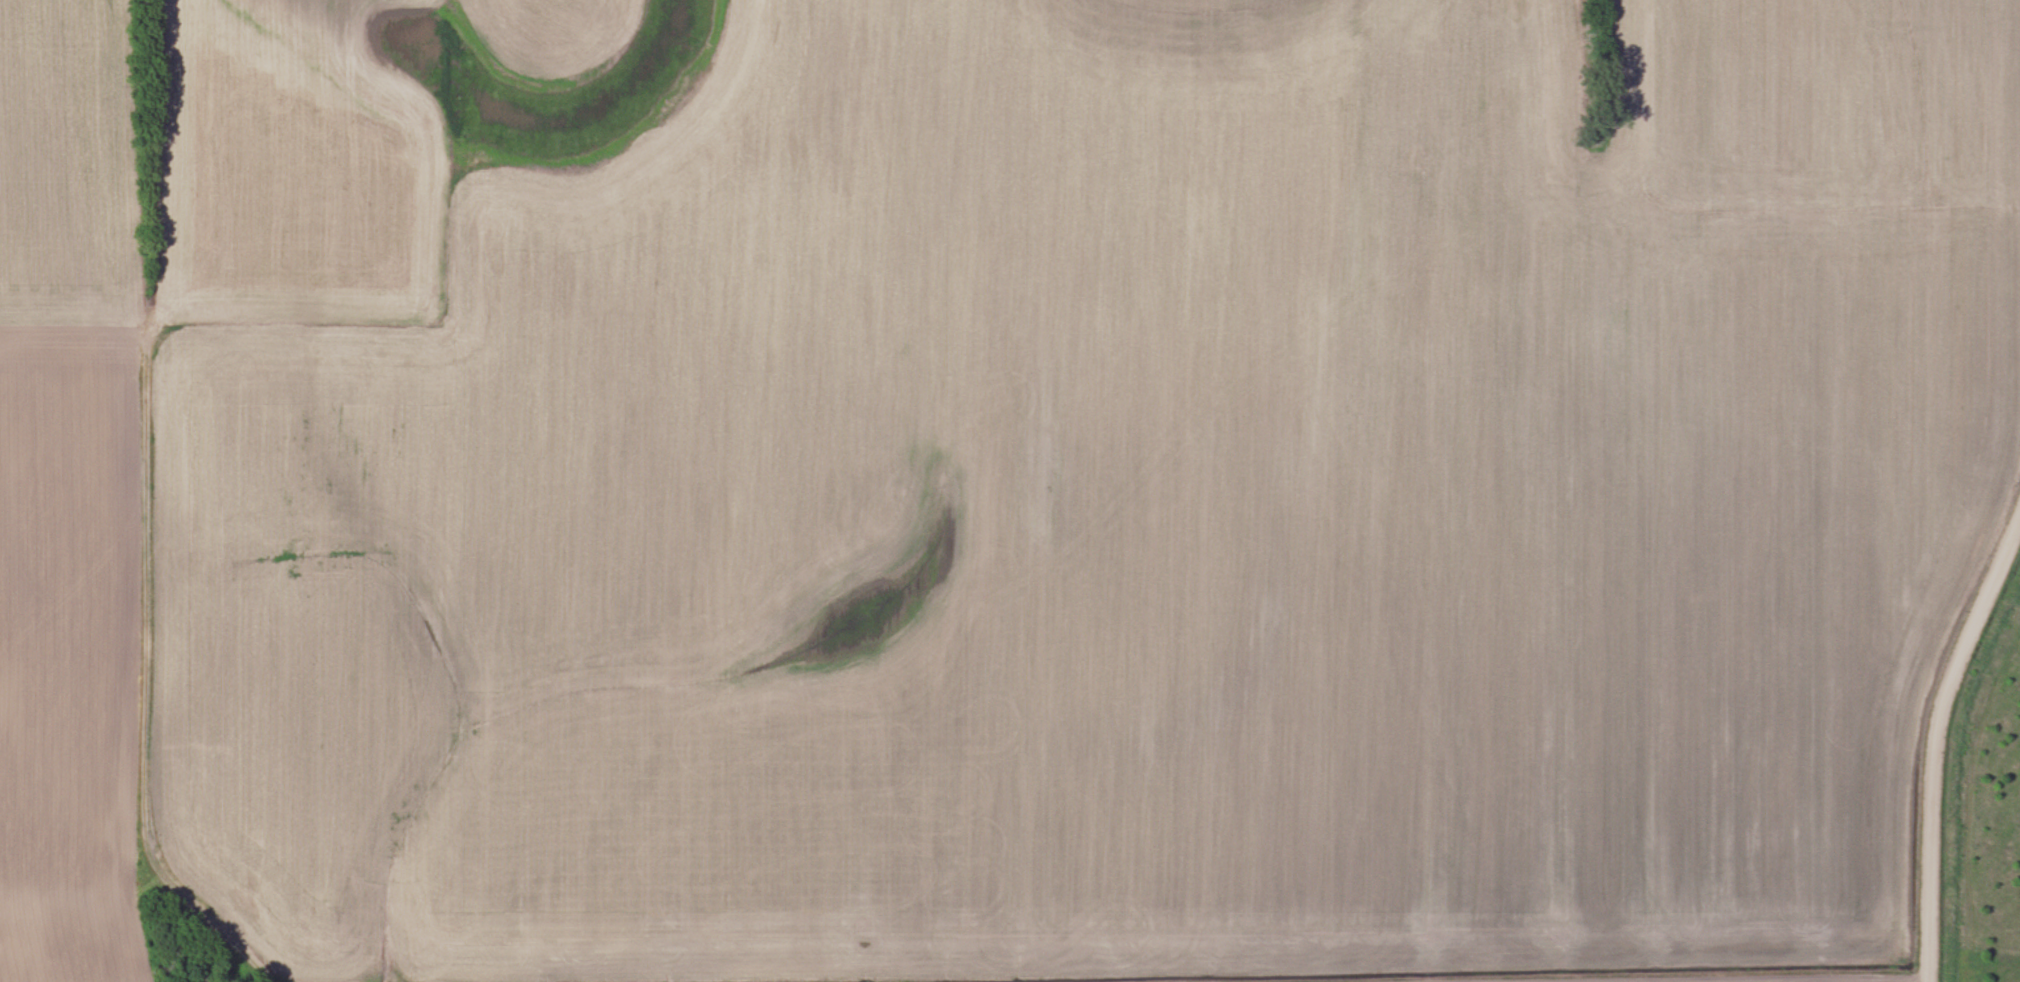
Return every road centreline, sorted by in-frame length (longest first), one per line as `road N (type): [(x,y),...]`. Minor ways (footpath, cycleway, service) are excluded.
road 1 (residential): [(1929,981),(1935,746),(1958,656),(2019,522)]
road 2 (residential): [(1929,981),(1758,981)]

